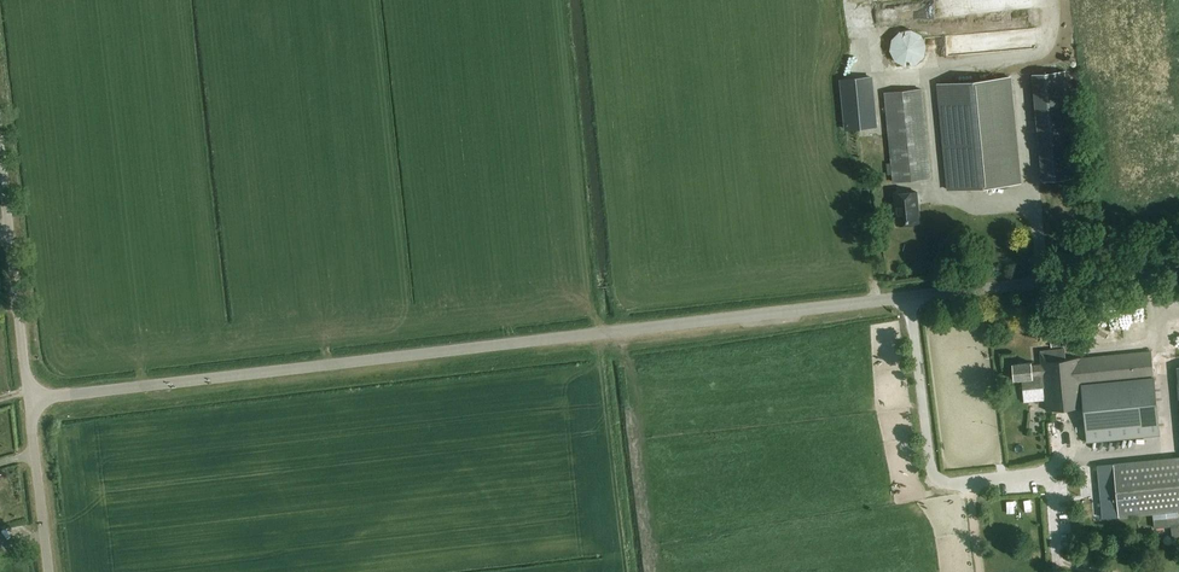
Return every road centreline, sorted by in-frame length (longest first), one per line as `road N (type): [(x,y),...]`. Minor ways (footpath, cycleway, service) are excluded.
road 1 (unclassified): [(30,401),(1178,265)]
road 2 (unclassified): [(30,401),(0,150)]
road 3 (unclassified): [(50,571),(30,401)]

